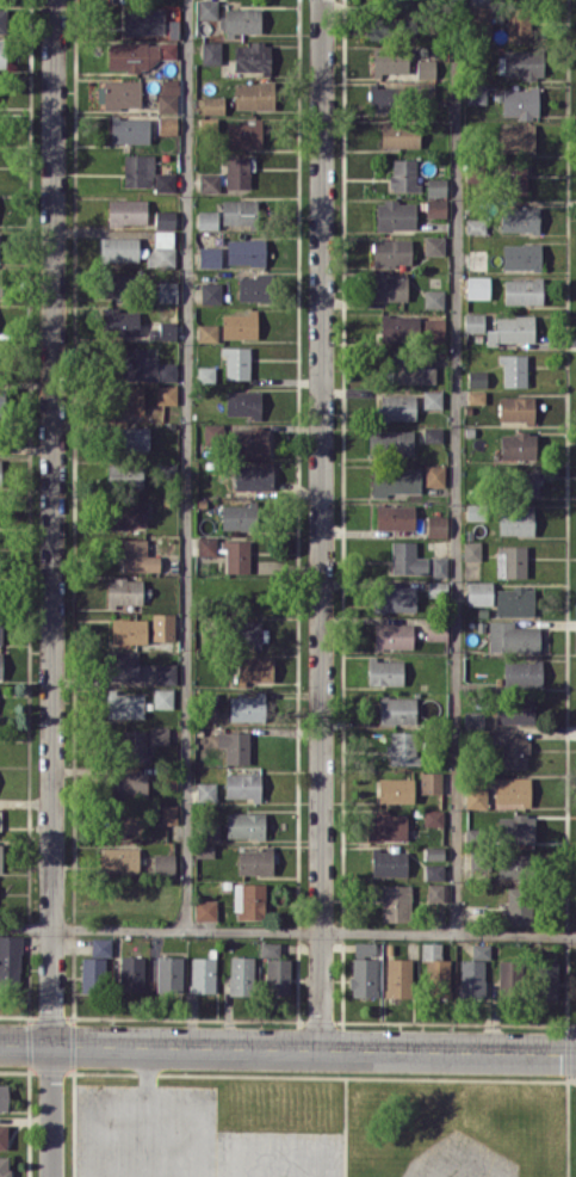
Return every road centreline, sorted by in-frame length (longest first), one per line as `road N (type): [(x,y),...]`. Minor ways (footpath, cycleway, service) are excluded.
road 1 (residential): [(53,0),(53,1176)]
road 2 (residential): [(322,0),(322,1048)]
road 3 (residential): [(0,1044),(575,1053)]

